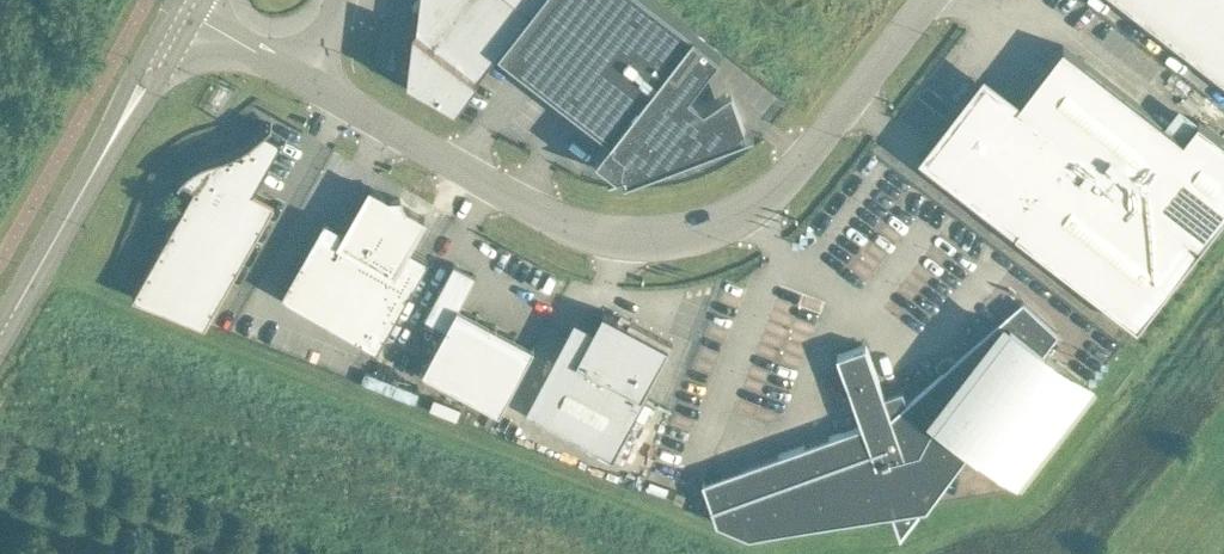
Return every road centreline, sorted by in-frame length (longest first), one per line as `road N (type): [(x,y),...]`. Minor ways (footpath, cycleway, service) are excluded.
road 1 (unclassified): [(930,0),(796,169),(743,208),(680,239),(616,237),(556,222),(302,79)]
road 2 (tertiary): [(0,335),(179,15)]
road 3 (unclassified): [(302,79),(179,15)]

